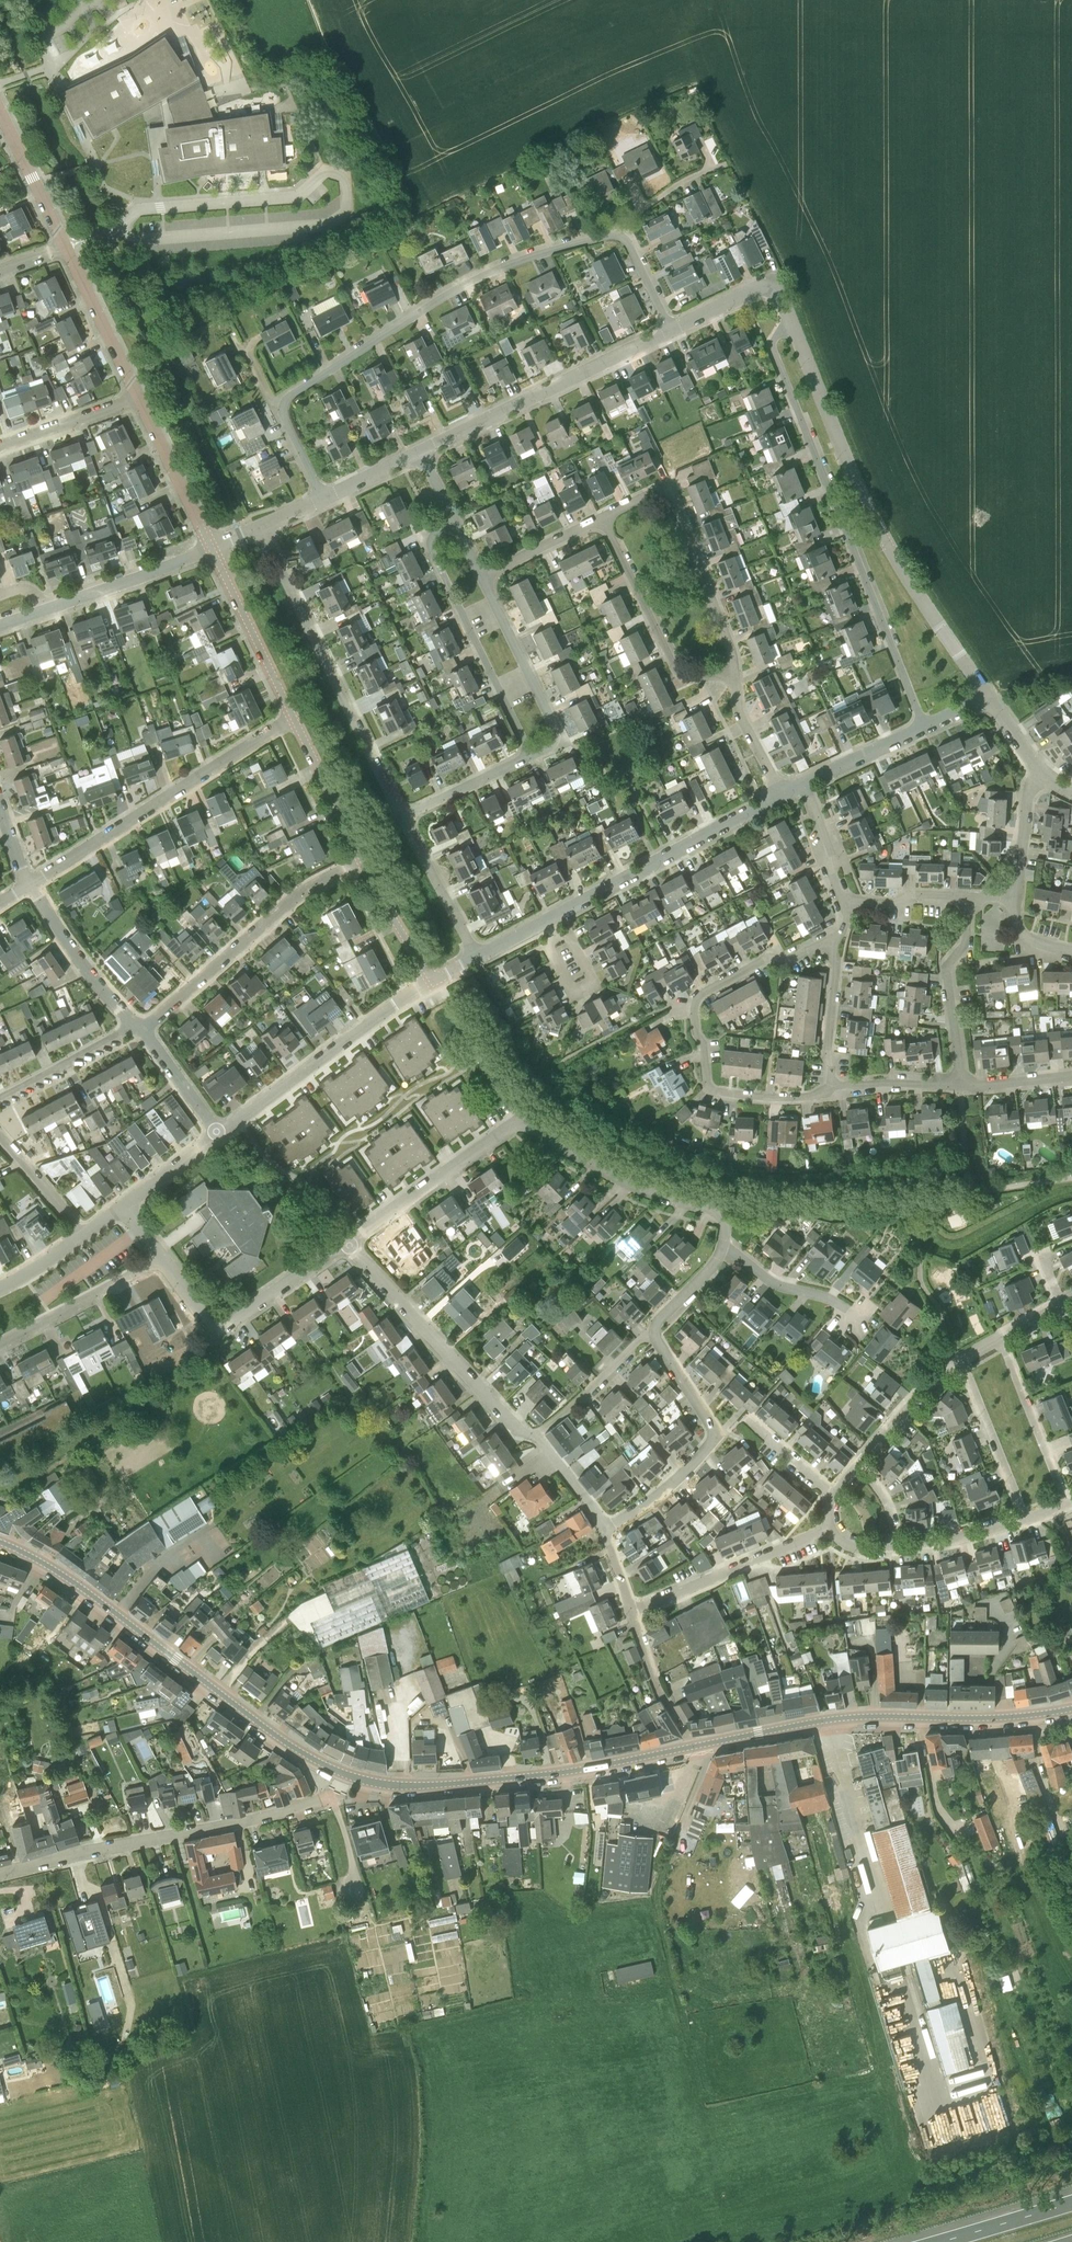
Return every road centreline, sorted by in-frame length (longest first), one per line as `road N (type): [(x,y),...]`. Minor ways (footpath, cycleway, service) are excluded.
road 1 (residential): [(922,725),(771,345),(790,324)]
road 2 (residential): [(986,695),(892,556),(790,324)]
road 3 (secondary): [(346,1774),(271,1732),(72,1581),(0,1542)]
road 4 (secondary): [(693,1747),(845,1718),(999,1718),(1071,1708)]
road 5 (residential): [(608,235),(453,291),(282,404)]
road 6 (residential): [(832,941),(788,960),(769,957),(706,991),(693,1013),(710,1087),(789,1098),(833,1084)]
road 7 (secondary): [(346,1774),(424,1785),(560,1772),(693,1747)]
road 8 (residential): [(0,1874),(321,1801)]
road 9 (residential): [(261,527),(402,818)]
road 10 (residential): [(29,886),(293,717)]
road 11 (residential): [(138,1026),(292,898),(362,859)]
road 12 (residential): [(421,451),(670,329)]
road 13 (residential): [(535,1436),(517,1429),(347,1243)]
road 14 (residential): [(602,517),(660,490),(671,495),(731,648),(730,675)]
road 15 (residential): [(547,921),(782,794)]
road 16 (residential): [(531,755),(430,545),(456,524)]
road 17 (residential): [(604,1531),(655,1498),(714,1437),(653,1333)]
road 18 (residential): [(430,980),(218,1133)]
road 19 (residential): [(721,1248),(726,1225),(718,1211),(619,1180),(520,1121)]
road 20 (residential): [(161,1259),(218,1329),(347,1243)]
road 21 (residential): [(730,675),(676,671),(602,517)]
road 22 (residential): [(633,1613),(829,1525)]
road 23 (residential): [(347,1243),(520,1121)]
road 24 (residential): [(531,755),(551,745),(555,726),(482,577)]
road 25 (residential): [(960,1085),(946,980),(968,897)]
road 26 (residential): [(293,717),(210,549)]
road 27 (residential): [(0,1344),(161,1259)]
road 28 (residential): [(43,611),(210,549)]
road 29 (residential): [(138,1026),(97,985),(29,886)]
road 30 (residential): [(1066,1502),(1000,1340)]
road 31 (residential): [(1026,1519),(959,1363)]
road 32 (residential): [(210,549),(136,398)]
road 33 (residential): [(136,398),(64,247)]
road 34 (residential): [(859,1325),(847,1309),(773,1283),(721,1248)]
road 35 (residential): [(402,818),(477,957)]
road 36 (residential): [(362,859),(293,717)]
road 37 (residential): [(535,1436),(653,1333)]
road 38 (residential): [(0,1097),(138,1026)]
road 39 (residential): [(64,247),(0,108)]
road 40 (residential): [(670,329),(766,285),(790,324)]
road 41 (residential): [(693,1747),(654,1678),(633,1613)]
road 42 (residential): [(554,935),(569,935),(592,982),(569,994),(546,945)]
road 43 (residential): [(959,1363),(856,1468)]
road 44 (motorway): [(1071,2200),(932,2241)]
road 45 (residential): [(833,1084),(824,1052),(832,941)]
road 46 (residential): [(0,446),(136,398)]
road 47 (residential): [(402,818),(531,755)]
road 48 (residential): [(430,980),(362,859)]
road 49 (residential): [(608,235),(677,185),(723,164)]
road 50 (residential): [(482,577),(602,517)]
road 51 (residential): [(218,1133),(138,1026)]
road 52 (residential): [(1016,898),(1029,789),(1040,769)]
road 53 (residential): [(897,1547),(1026,1519)]
road 54 (residential): [(804,783),(922,725)]
road 55 (residential): [(730,675),(740,717),(782,794)]
road 56 (residential): [(0,1138),(84,1234)]
road 57 (residential): [(833,1084),(960,1085)]
road 58 (residential): [(968,897),(843,901)]
road 59 (residential): [(843,901),(804,783)]

